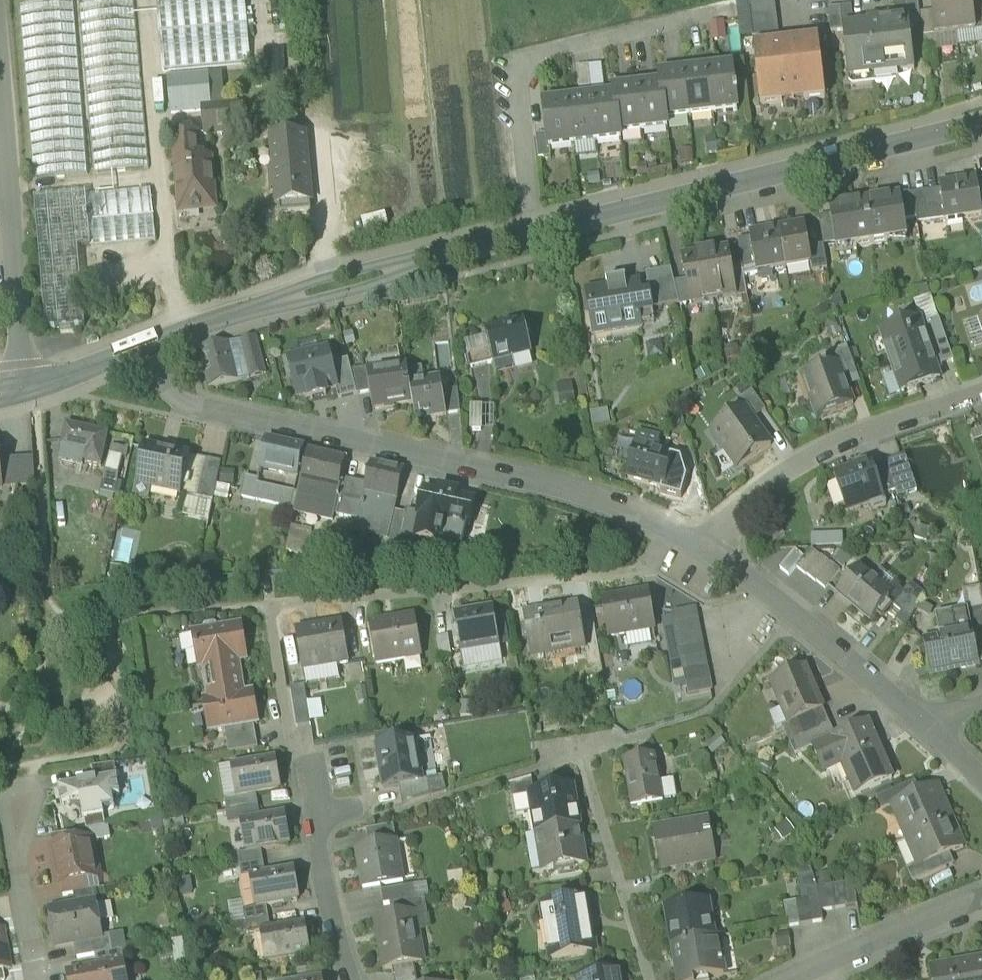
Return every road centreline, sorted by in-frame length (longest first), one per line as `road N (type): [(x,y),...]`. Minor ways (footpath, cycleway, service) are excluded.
road 1 (residential): [(151,346),(532,233),(981,125)]
road 2 (residential): [(151,346),(169,390),(188,405),(554,486),(632,511),(712,553)]
road 3 (residential): [(712,553),(742,506),(783,470),(981,397)]
road 4 (residential): [(24,389),(0,80)]
road 5 (residential): [(712,553),(924,723)]
road 6 (residential): [(651,979),(578,756)]
road 7 (residential): [(351,979),(327,898),(304,766)]
road 8 (residential): [(793,979),(981,898)]
road 9 (residential): [(4,799),(38,979)]
road 10 (residential): [(24,389),(151,346)]

